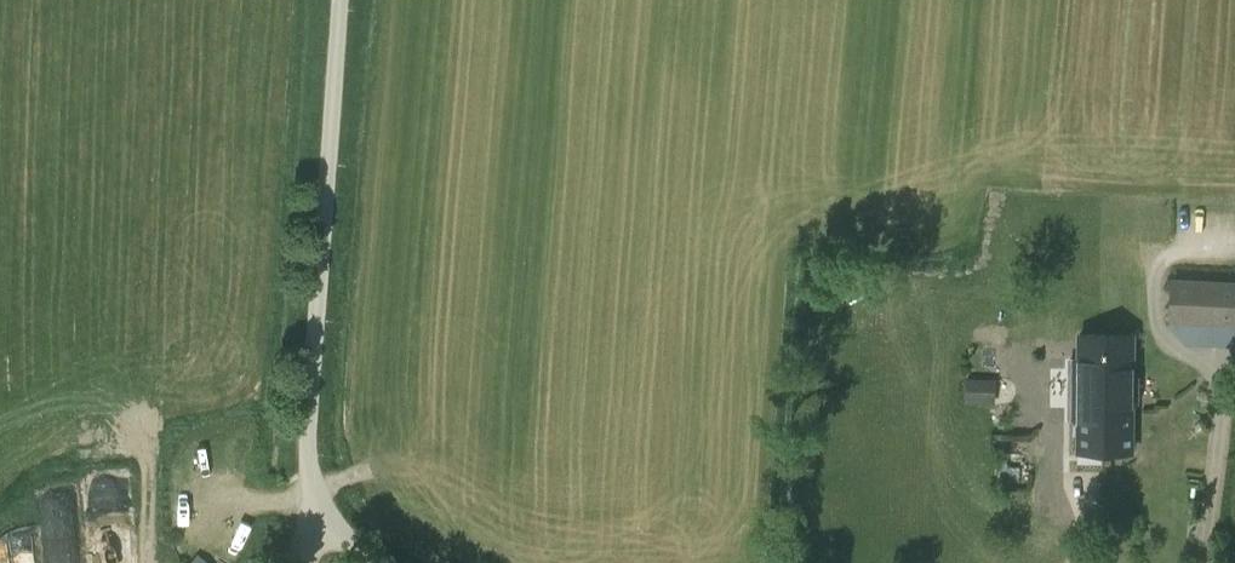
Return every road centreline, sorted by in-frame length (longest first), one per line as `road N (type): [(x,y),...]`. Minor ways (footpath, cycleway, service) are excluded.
road 1 (unclassified): [(376,562),(323,513),(308,433),(339,0)]

